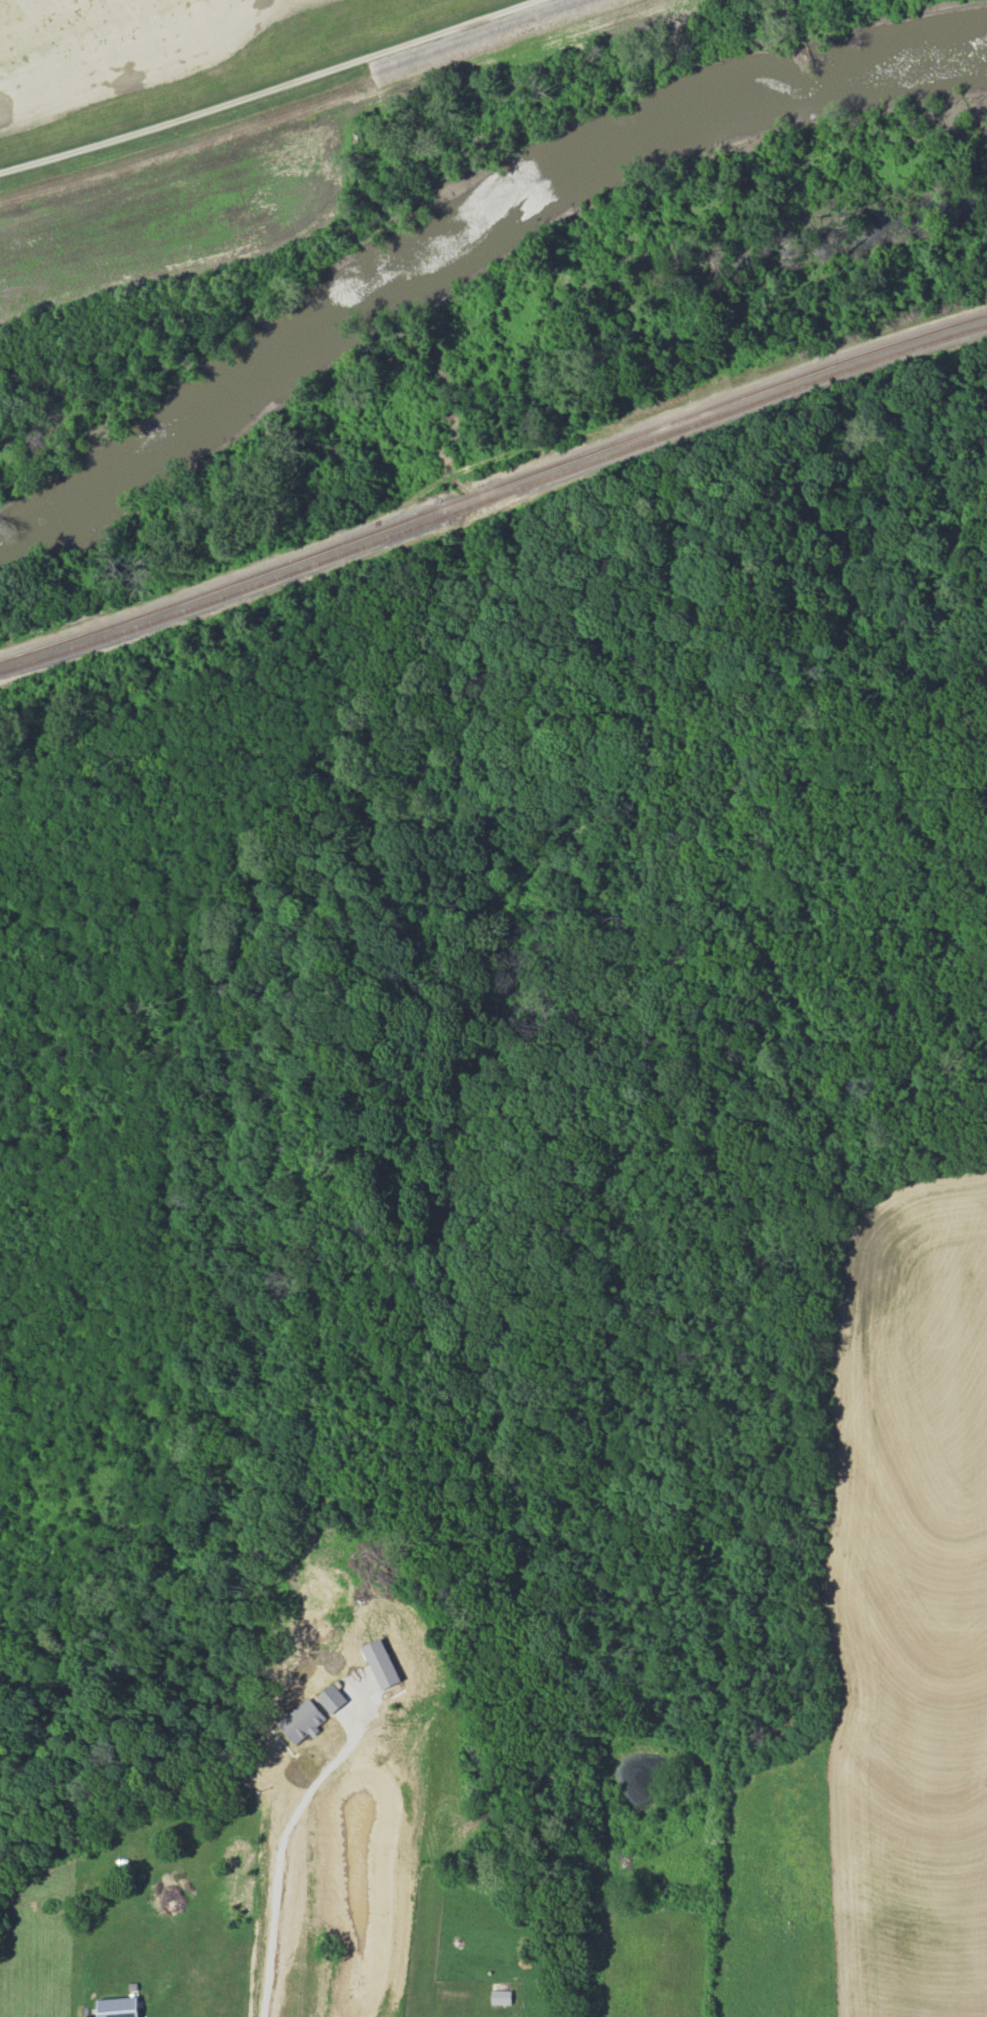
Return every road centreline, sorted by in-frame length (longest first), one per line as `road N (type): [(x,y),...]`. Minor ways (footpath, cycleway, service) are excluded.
road 1 (track): [(0,170),(534,0)]

